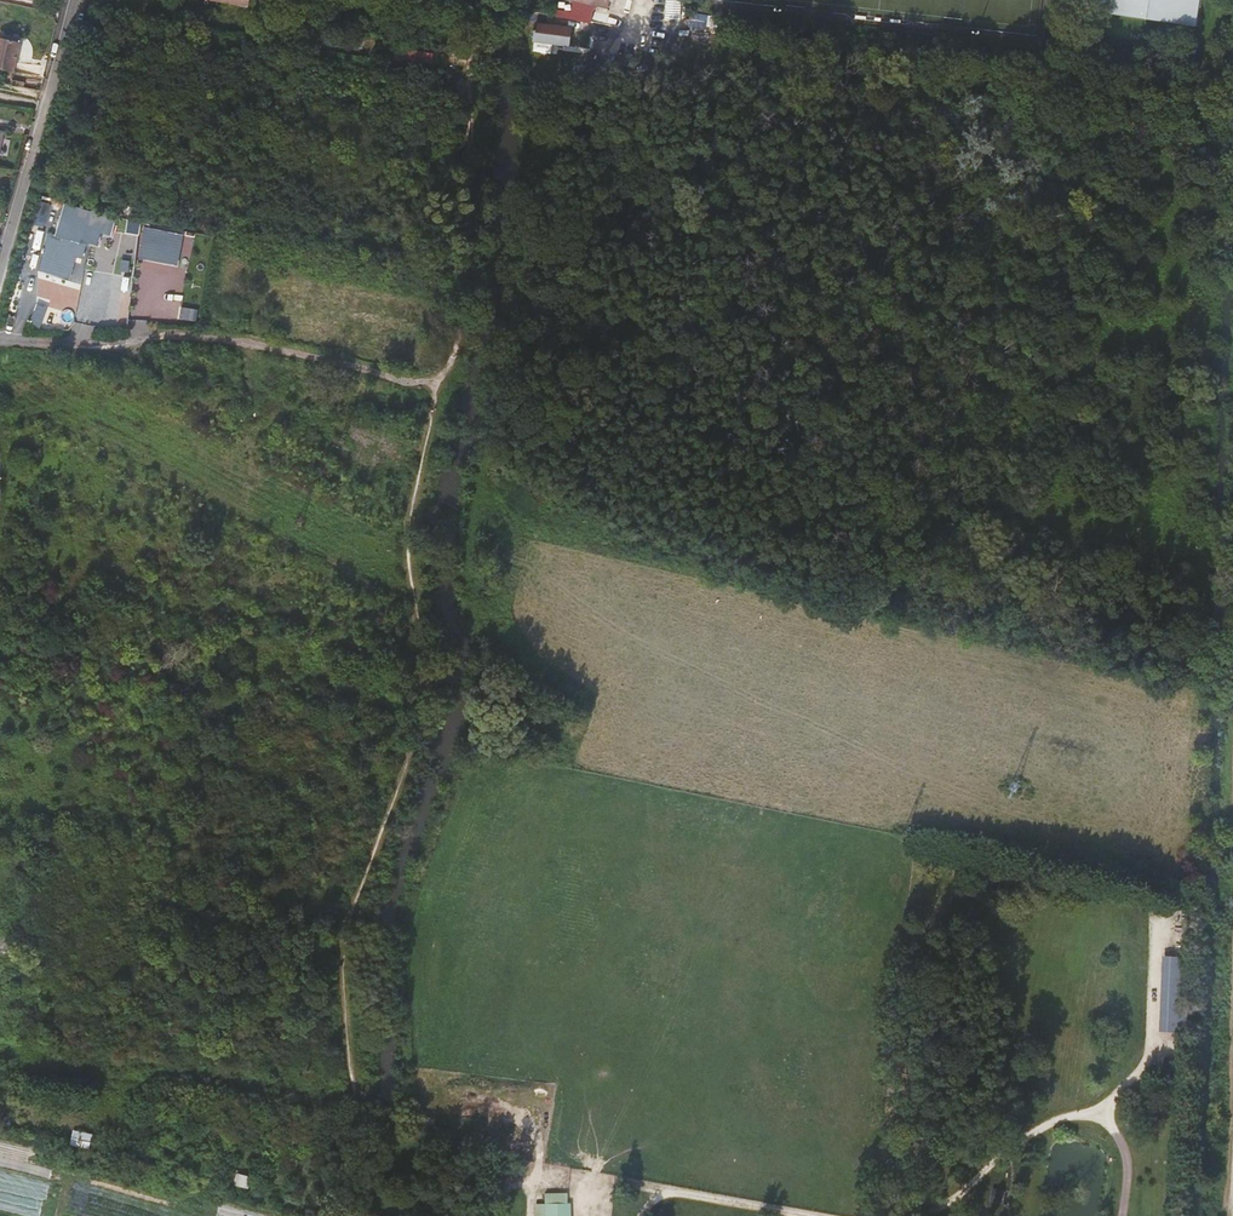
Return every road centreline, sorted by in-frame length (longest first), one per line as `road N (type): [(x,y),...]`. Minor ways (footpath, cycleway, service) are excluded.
road 1 (track): [(802,1215),(588,1179),(472,1194),(444,1215)]
road 2 (track): [(1122,1215),(1128,1164),(1104,1116),(1142,1069),(1148,1045),(1153,920)]
road 3 (residential): [(0,244),(68,0)]
road 4 (track): [(439,390),(218,340)]
road 5 (unclassified): [(218,340),(76,350),(0,344)]
road 6 (track): [(1104,1116),(1053,1120),(927,1215)]

